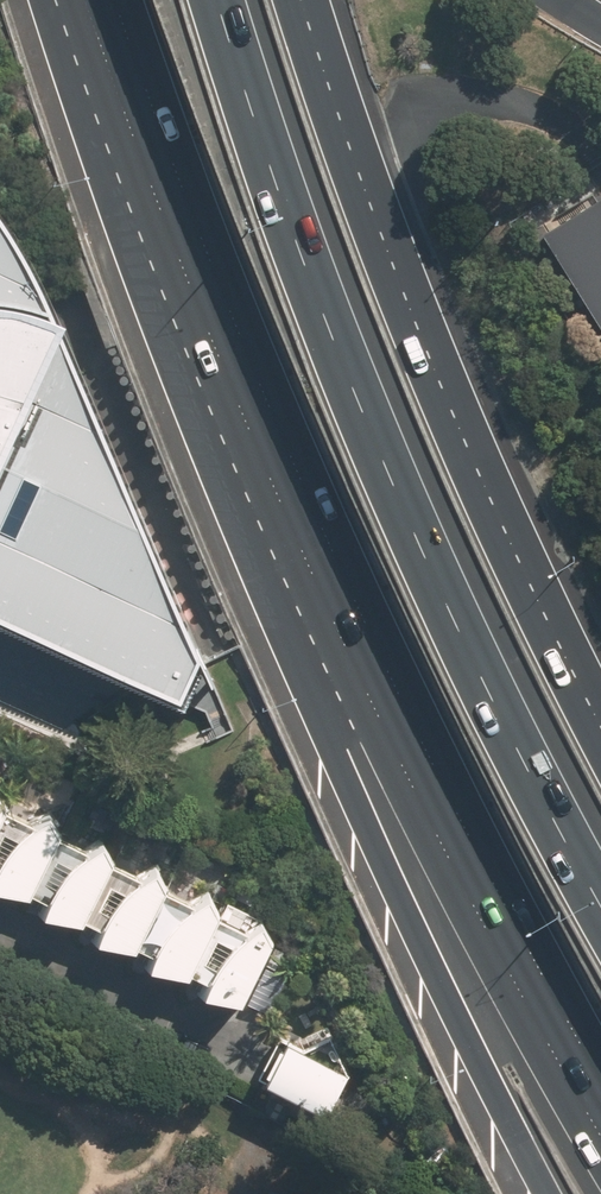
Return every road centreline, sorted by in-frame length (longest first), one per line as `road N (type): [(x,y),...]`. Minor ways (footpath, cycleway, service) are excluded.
road 1 (motorway): [(218,0),(244,94),(396,493),(600,903)]
road 2 (motorway): [(299,0),(328,105),(440,403),(600,744)]
road 3 (motorway): [(552,1193),(382,853),(339,748),(299,471)]
road 4 (motorway): [(600,1076),(392,679),(299,471)]
road 5 (motorway): [(299,471),(205,253),(115,0)]

